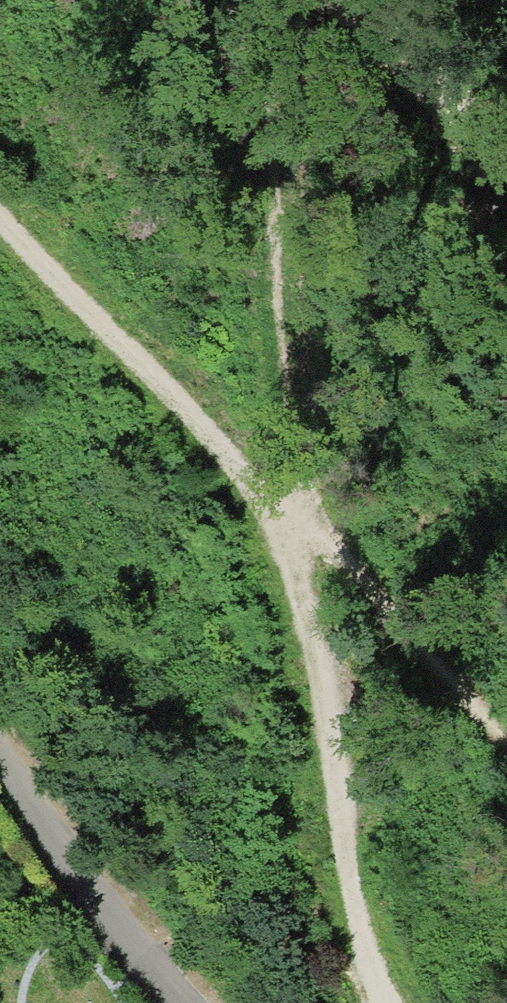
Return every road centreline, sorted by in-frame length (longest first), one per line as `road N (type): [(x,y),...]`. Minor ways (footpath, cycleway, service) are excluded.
road 1 (track): [(385,1002),(349,907),(306,525),(0,210)]
road 2 (track): [(306,525),(280,342),(266,102),(245,0)]
road 3 (residential): [(190,1002),(84,875),(0,744)]
road 4 (track): [(306,525),(506,731)]

